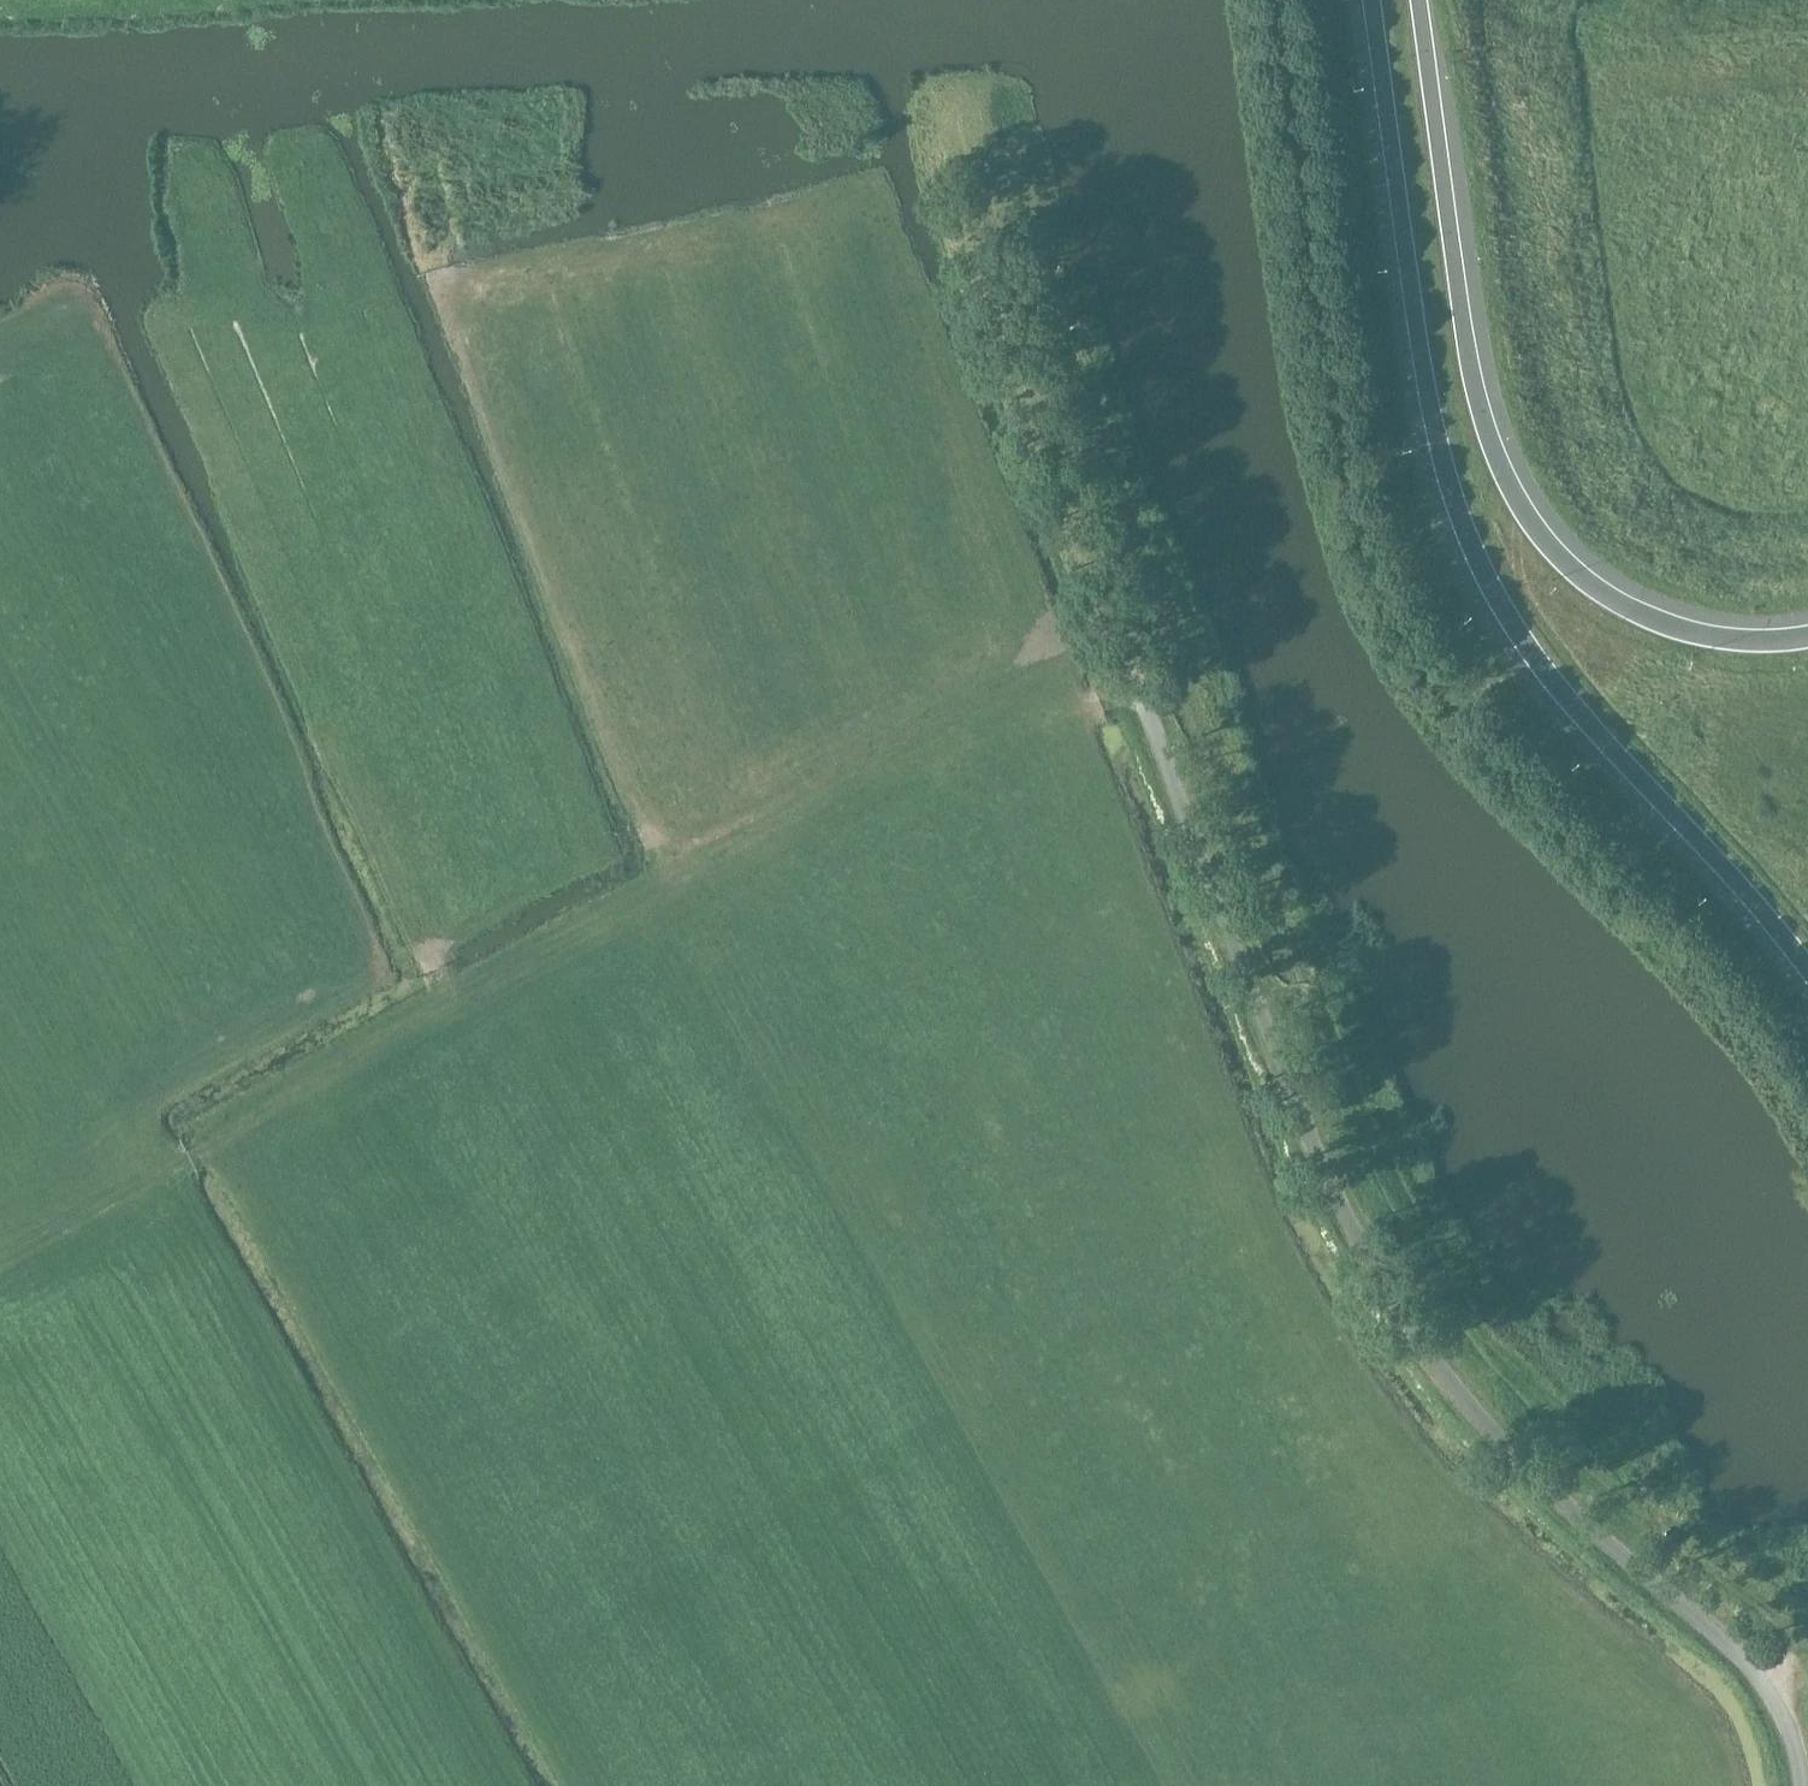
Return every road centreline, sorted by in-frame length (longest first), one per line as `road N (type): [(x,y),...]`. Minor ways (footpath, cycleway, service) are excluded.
road 1 (unclassified): [(1801,1785),(1783,1711),(1743,1657),(1518,1468),(1427,1355),(1374,1268),(1290,1081),(1146,725)]
road 2 (motorway): [(1370,0),(1423,368),(1467,541),(1529,650),(1807,969)]
road 3 (motorway): [(1807,637),(1722,638),(1635,612),(1557,554),(1522,505),(1496,458),(1473,380),(1419,0)]
road 4 (track): [(0,1265),(257,1118)]

